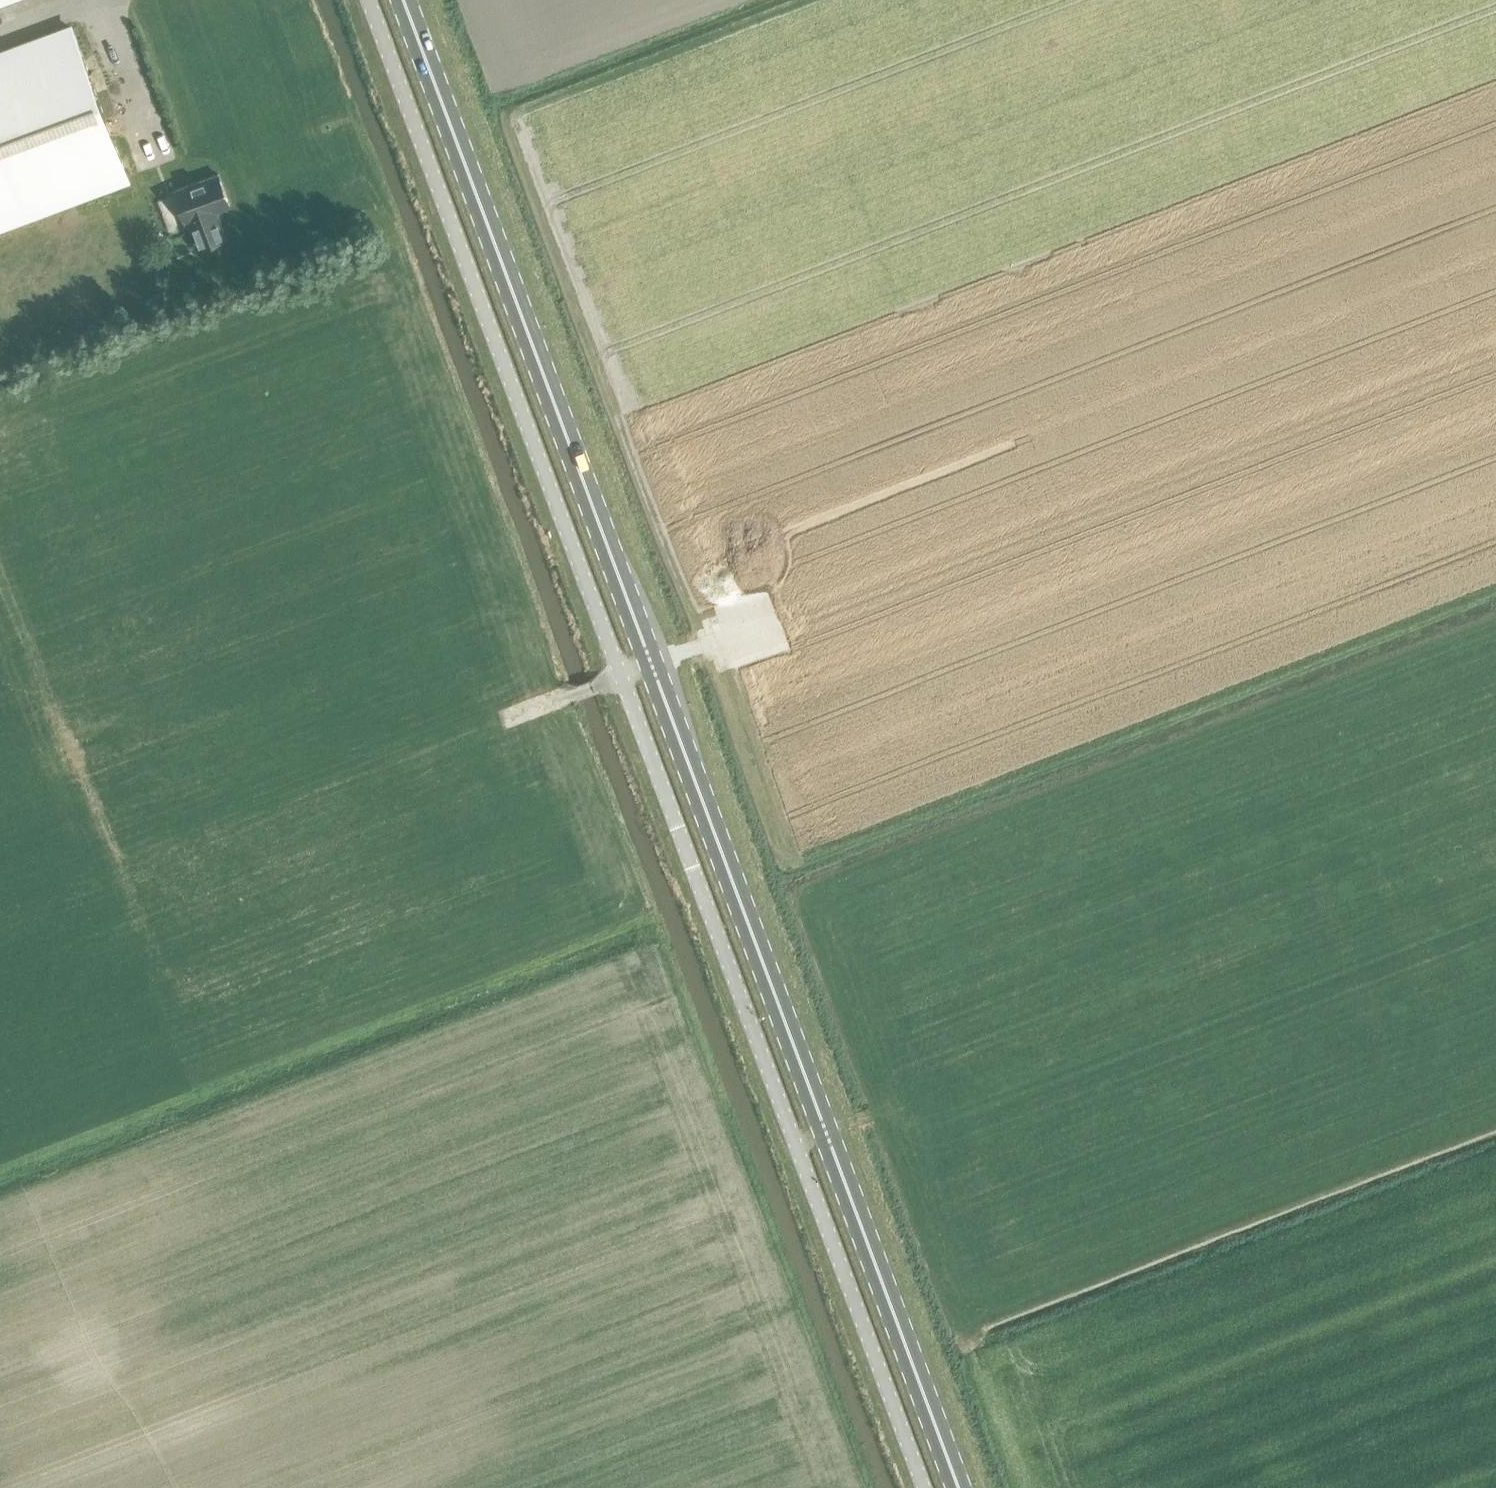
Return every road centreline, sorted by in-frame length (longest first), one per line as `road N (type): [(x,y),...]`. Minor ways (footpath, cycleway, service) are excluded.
road 1 (primary): [(962,1487),(408,0)]
road 2 (unclassified): [(924,1487),(370,0)]
road 3 (track): [(0,580),(116,855)]
road 4 (track): [(503,722),(781,616)]

